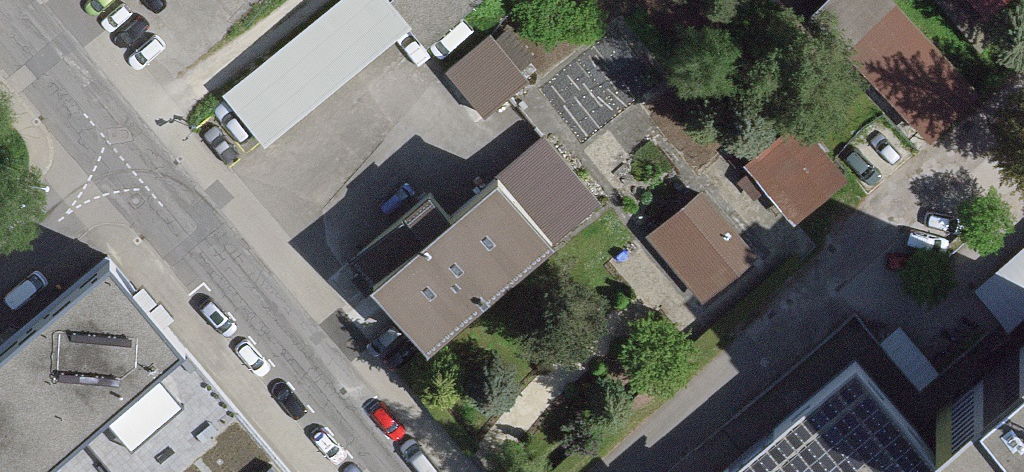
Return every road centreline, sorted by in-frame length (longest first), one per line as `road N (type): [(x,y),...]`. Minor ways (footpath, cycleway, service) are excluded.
road 1 (unclassified): [(608,471),(1023,95)]
road 2 (unclassified): [(134,160),(394,471)]
road 3 (residential): [(113,135),(276,0)]
road 4 (unclassified): [(0,2),(113,135)]
road 5 (residential): [(134,160),(0,271)]

